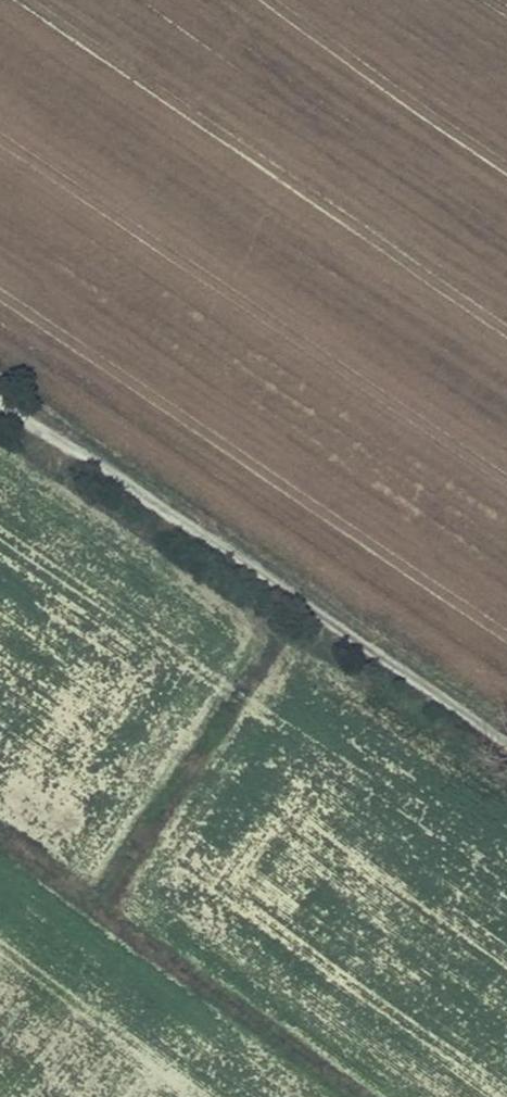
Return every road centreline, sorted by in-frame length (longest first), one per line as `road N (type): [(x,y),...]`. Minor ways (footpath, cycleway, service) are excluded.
road 1 (track): [(0,408),(506,753)]

